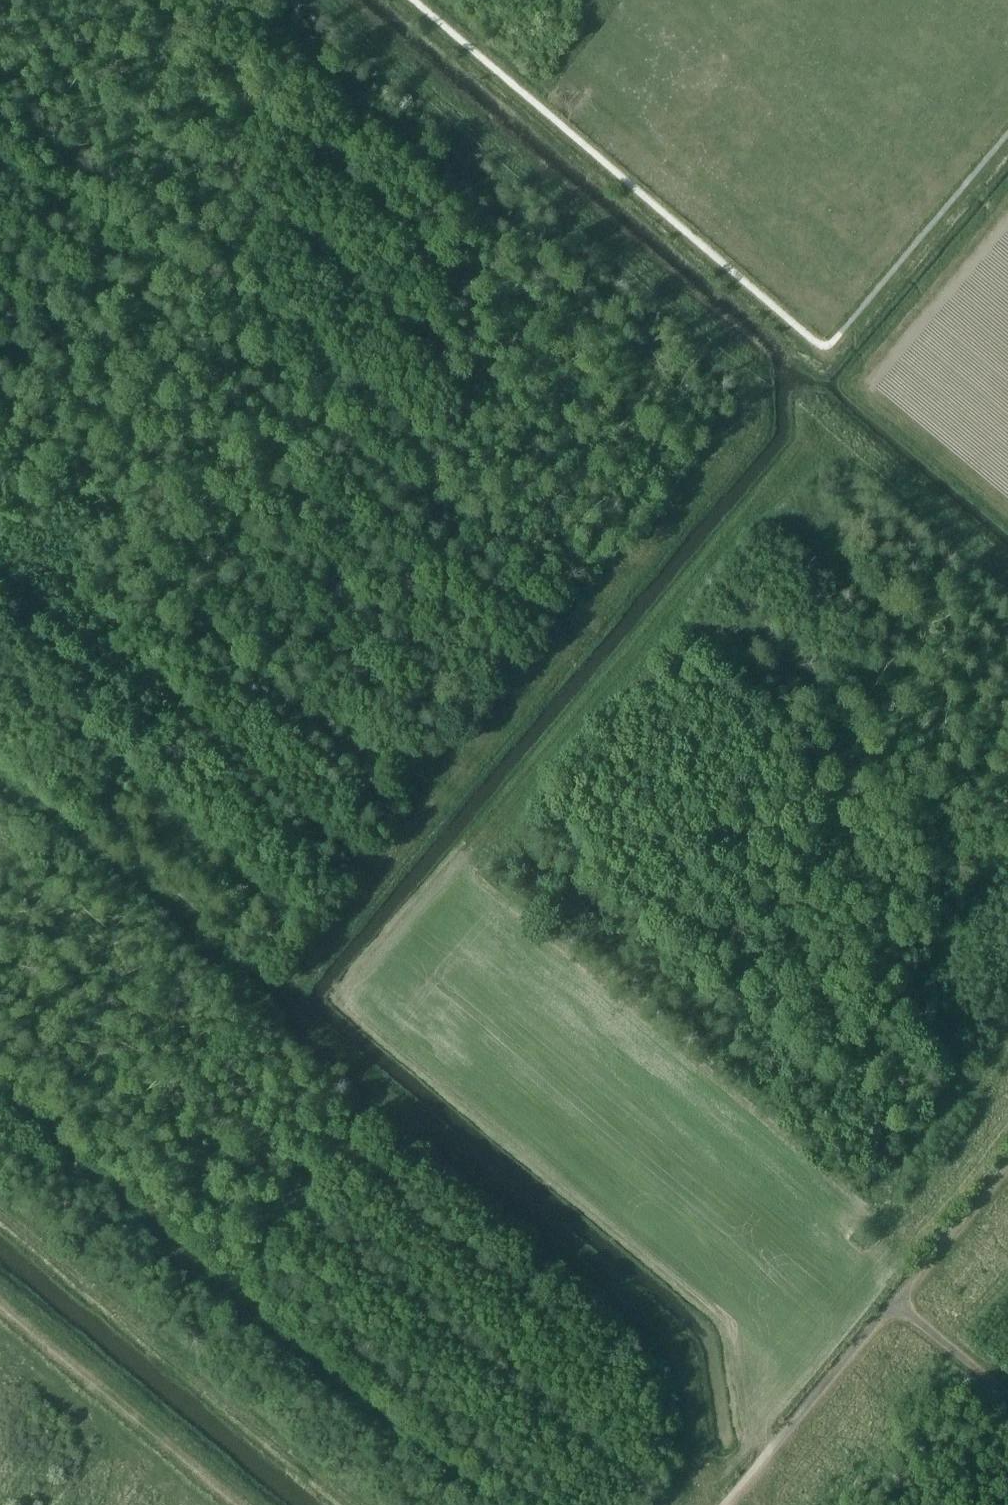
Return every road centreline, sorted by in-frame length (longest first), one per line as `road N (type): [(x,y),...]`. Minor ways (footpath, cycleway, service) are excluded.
road 1 (track): [(0,1312),(231,1504)]

